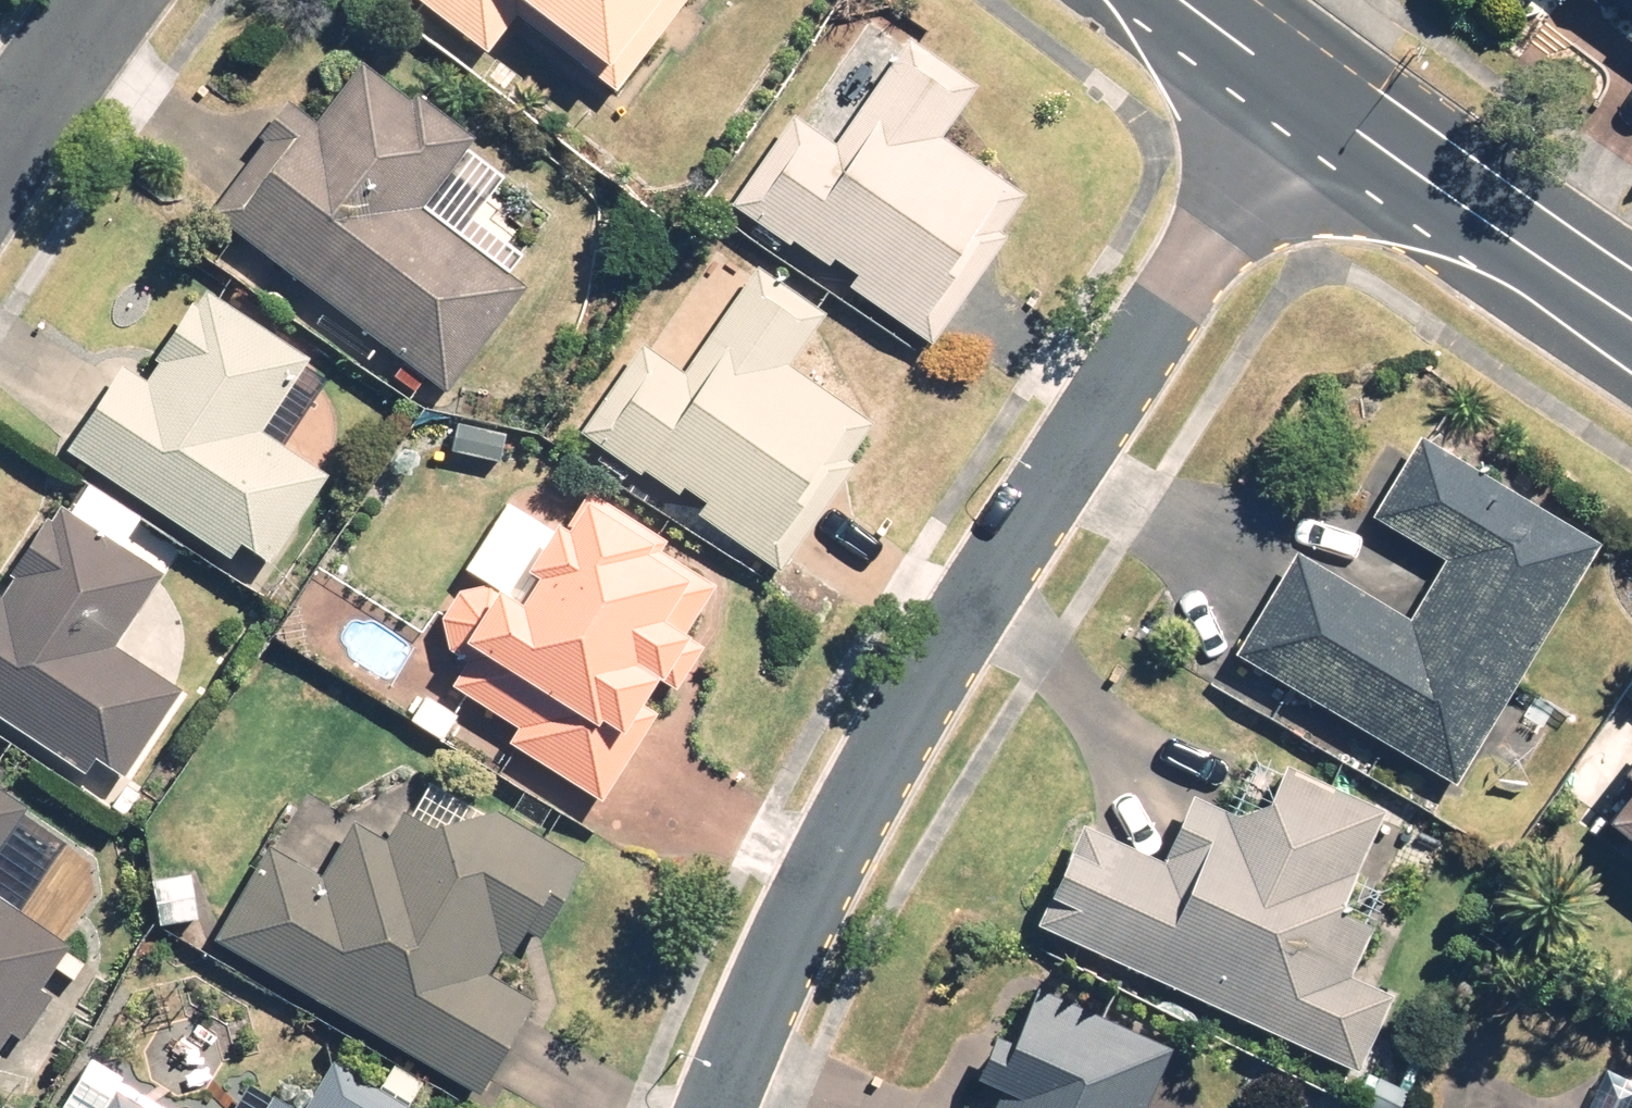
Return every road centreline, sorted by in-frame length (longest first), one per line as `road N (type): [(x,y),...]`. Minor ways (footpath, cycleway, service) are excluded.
road 1 (residential): [(1305,92),(847,814),(720,1107)]
road 2 (tertiary): [(1305,92),(1631,317)]
road 3 (residential): [(105,0),(0,151)]
road 4 (tertiary): [(1187,0),(1305,92)]

